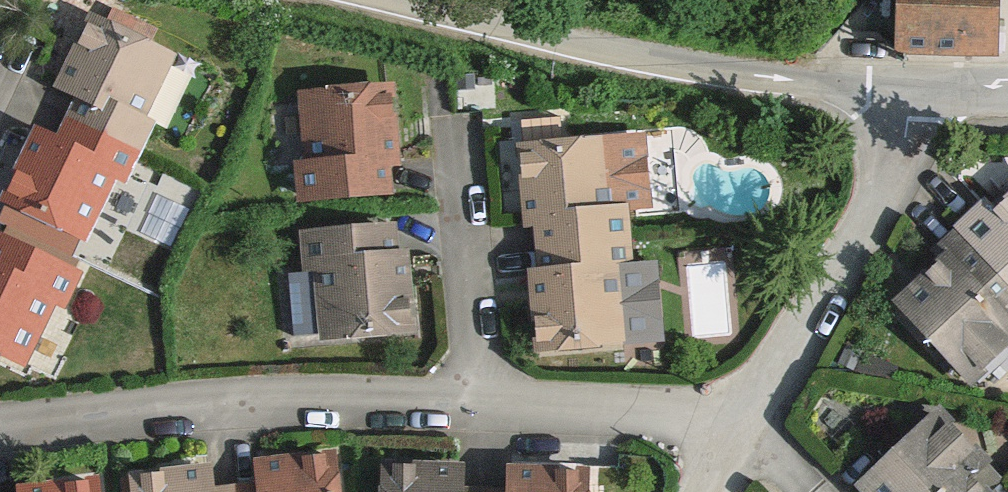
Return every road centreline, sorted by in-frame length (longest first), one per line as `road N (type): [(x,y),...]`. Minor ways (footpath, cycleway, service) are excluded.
road 1 (residential): [(408,0),(754,73),(916,89)]
road 2 (residential): [(478,401),(290,400),(0,426)]
road 3 (residential): [(916,89),(874,201),(735,424)]
road 4 (residential): [(478,401),(455,124)]
road 5 (residential): [(735,424),(478,401)]

